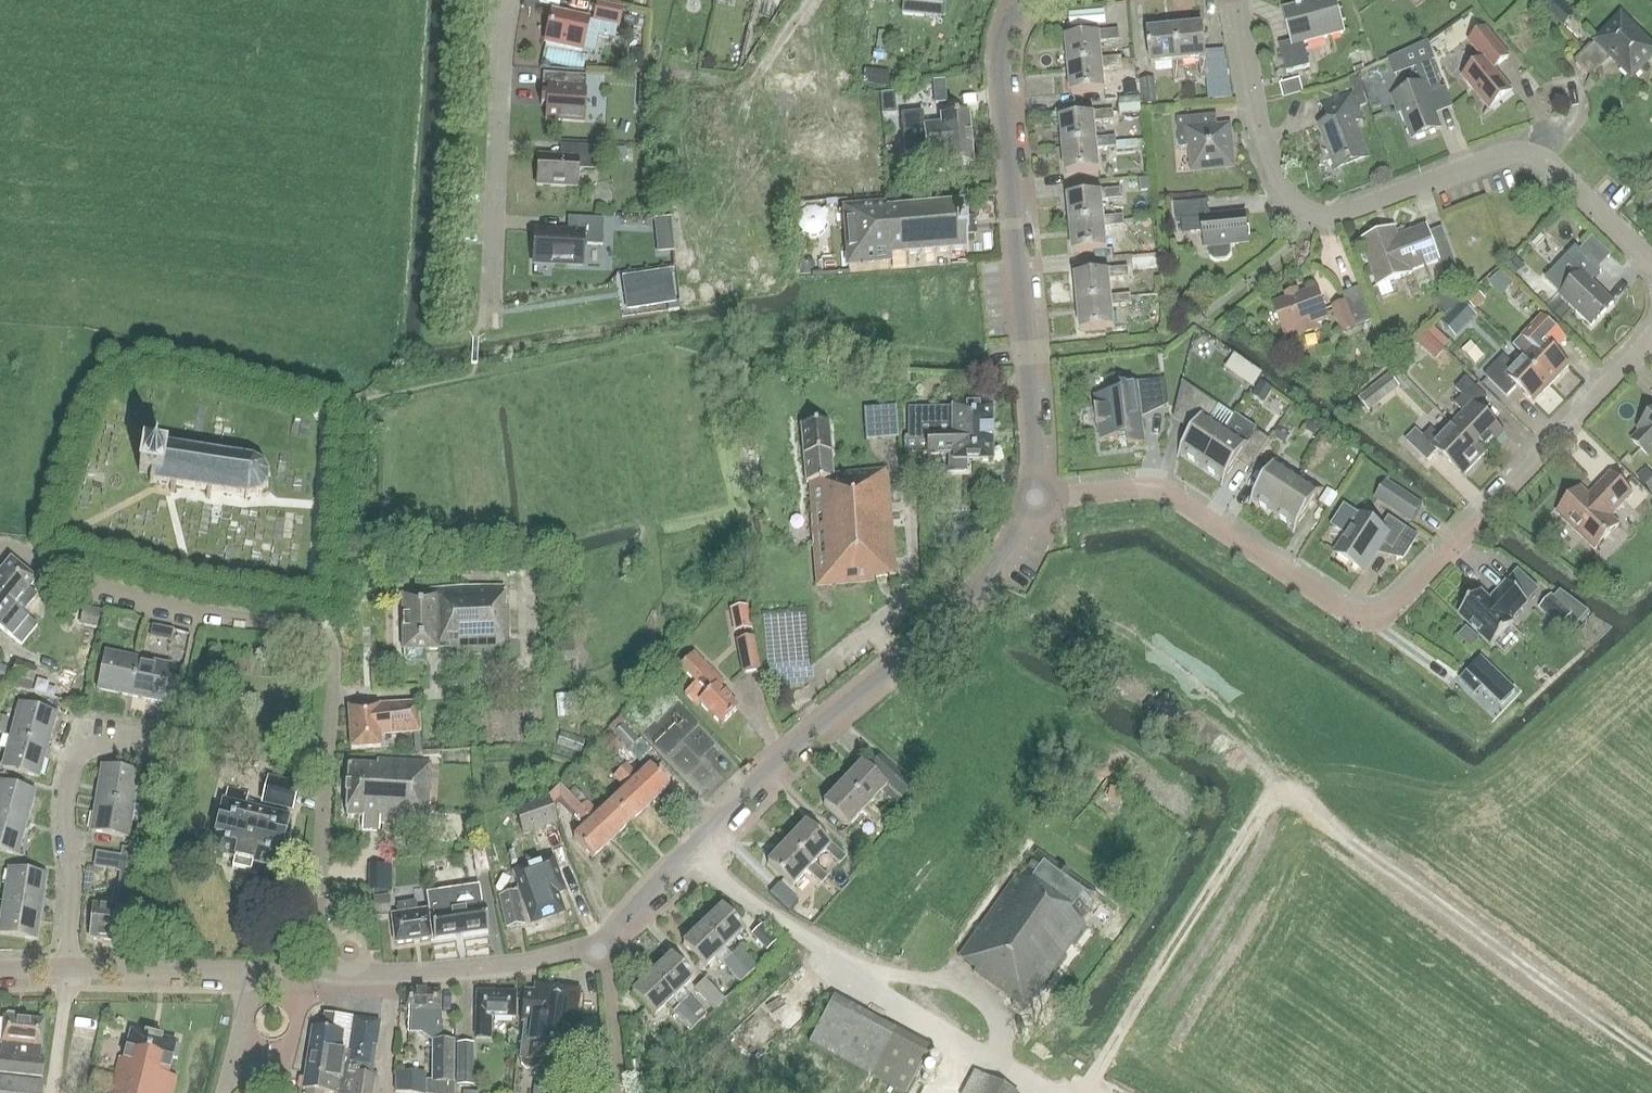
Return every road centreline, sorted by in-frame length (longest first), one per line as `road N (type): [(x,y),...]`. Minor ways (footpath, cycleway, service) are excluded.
road 1 (track): [(1082,1092),(1276,786),(1651,1058)]
road 2 (residential): [(1034,496),(1161,489),(1344,610),(1371,617),(1398,604),(1651,339)]
road 3 (residential): [(312,972),(332,696),(323,630),(125,593),(0,549)]
road 4 (tertiary): [(599,942),(738,797),(961,606),(999,560),(1034,496)]
road 5 (residential): [(1651,262),(1551,163),(1527,153),(1502,155),(1340,215),(1307,210),(1285,191),(1262,132),(1237,0)]
road 6 (tertiary): [(1034,496),(1001,60),(1021,0)]
road 7 (track): [(1276,786),(1200,722),(977,589)]
road 8 (residential): [(68,967),(67,803),(81,745),(156,758)]
road 9 (residential): [(491,299),(512,0)]
road 10 (residential): [(312,972),(525,961),(599,942)]
road 11 (residential): [(815,0),(782,79),(760,178),(769,253)]
road 12 (residential): [(256,971),(68,967)]
road 13 (residential): [(621,1092),(599,942)]
road 14 (residential): [(224,1092),(256,971)]

